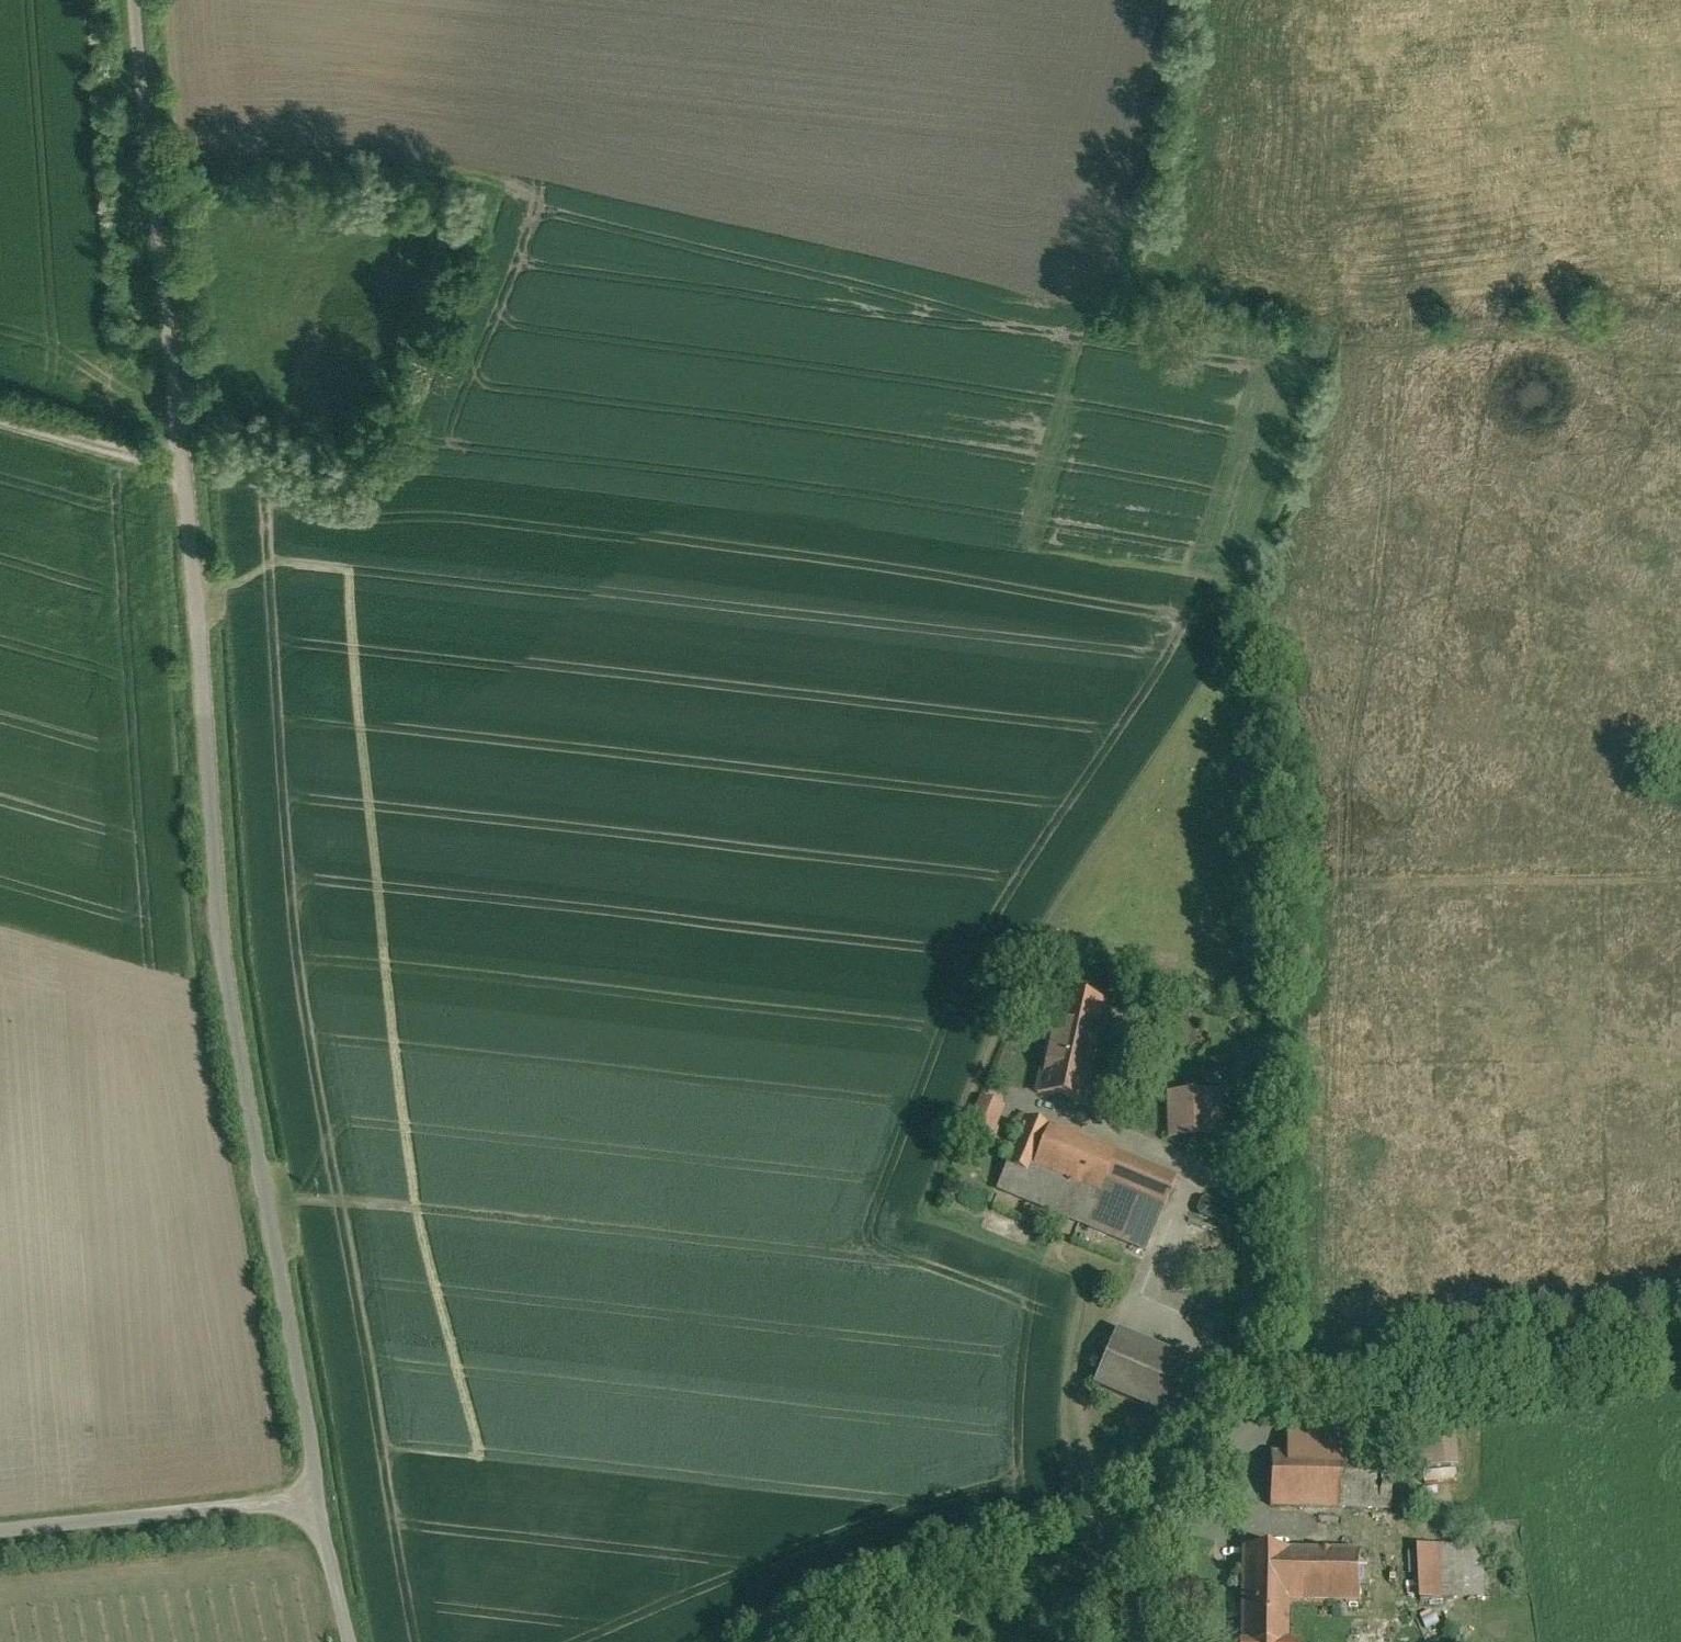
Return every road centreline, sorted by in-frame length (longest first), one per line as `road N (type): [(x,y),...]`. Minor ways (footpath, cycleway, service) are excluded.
road 1 (unclassified): [(320,1507),(222,908),(143,0)]
road 2 (unclassified): [(1680,1348),(1475,1366),(1263,1419),(1169,1506),(1091,1607),(1079,1641)]
road 3 (unclassified): [(0,1536),(320,1507)]
road 4 (track): [(1109,1584),(1086,1396),(1103,1339),(1116,1326)]
road 5 (track): [(184,465),(0,414)]
road 6 (unclassified): [(354,1641),(320,1507)]

